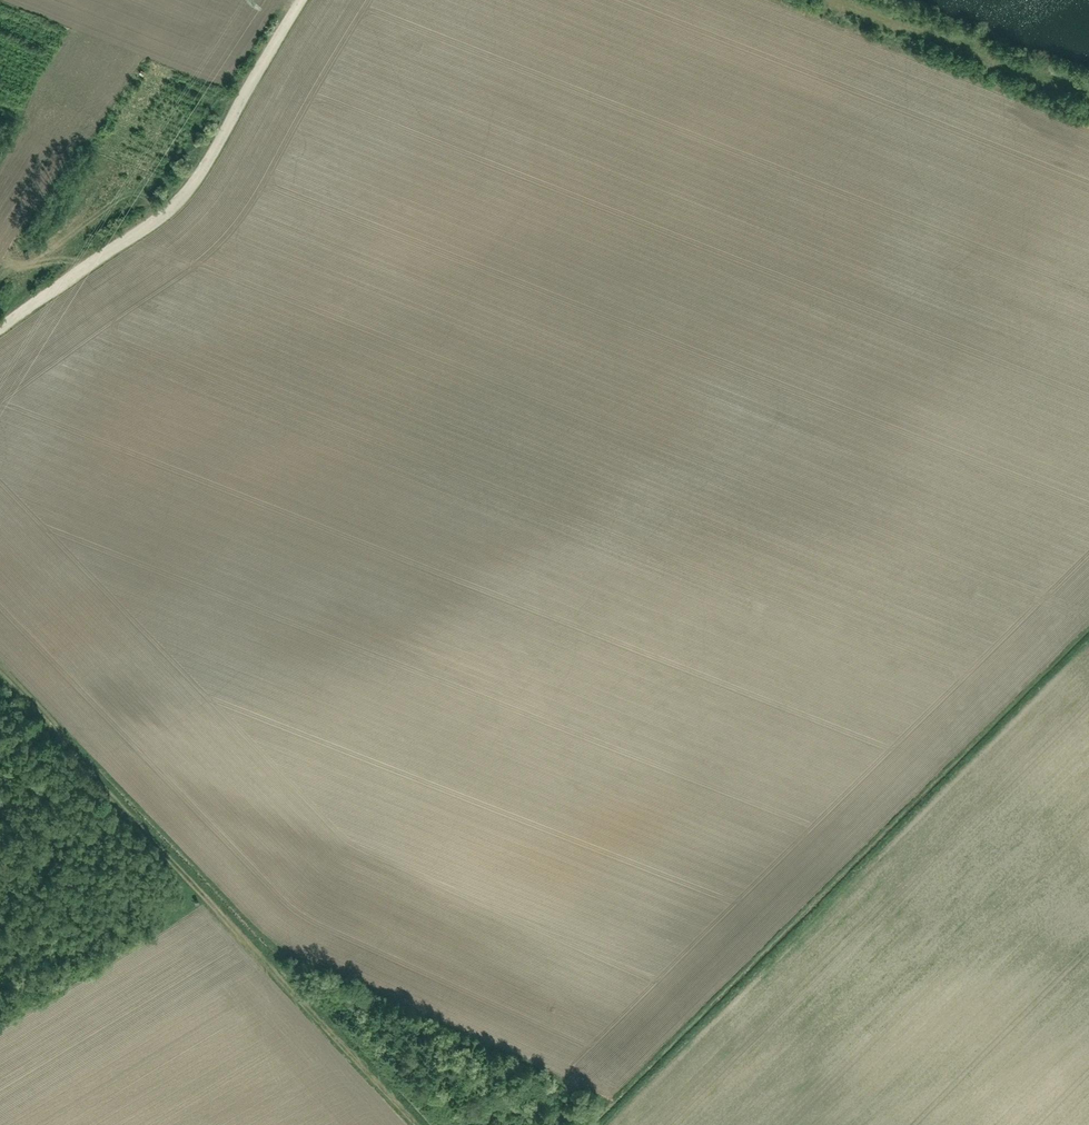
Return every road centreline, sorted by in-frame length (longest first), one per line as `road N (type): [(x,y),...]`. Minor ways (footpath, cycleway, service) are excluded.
road 1 (track): [(0,673),(418,1124)]
road 2 (track): [(0,328),(167,213),(197,180),(303,0)]

